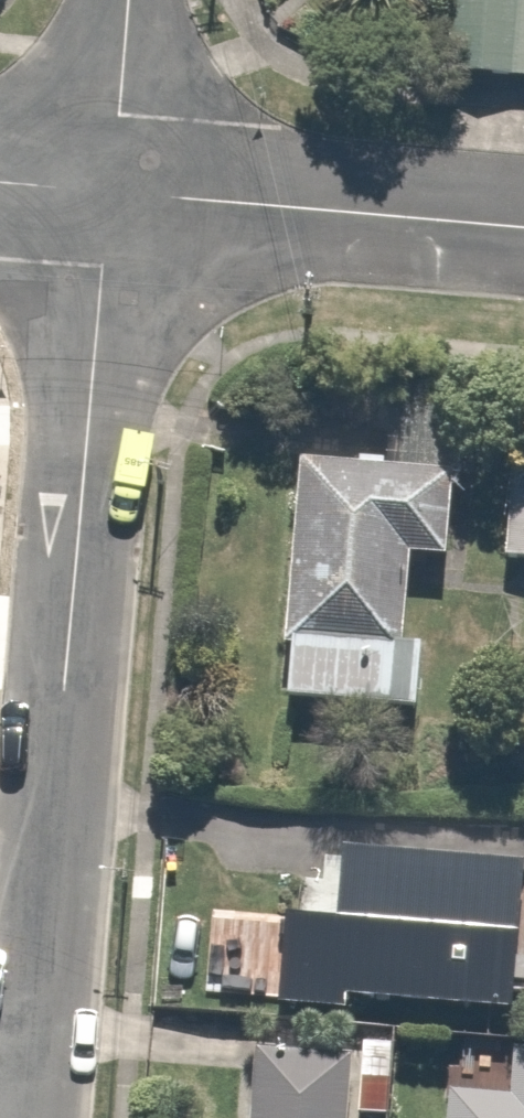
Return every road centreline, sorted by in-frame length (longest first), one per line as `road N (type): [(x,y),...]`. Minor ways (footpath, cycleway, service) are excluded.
road 1 (residential): [(111,195),(30,1117)]
road 2 (residential): [(523,226),(111,195)]
road 3 (residential): [(129,0),(111,195)]

